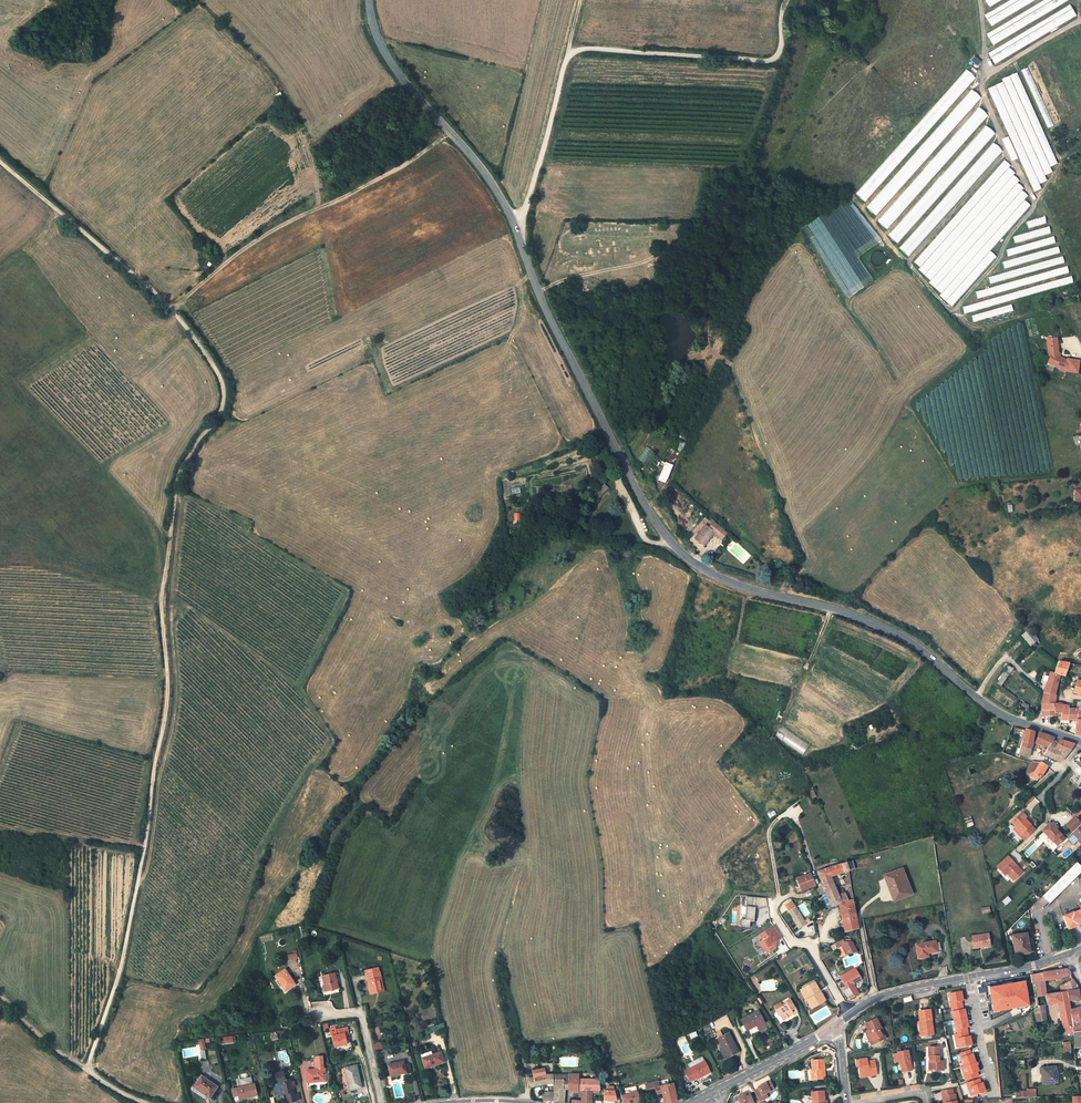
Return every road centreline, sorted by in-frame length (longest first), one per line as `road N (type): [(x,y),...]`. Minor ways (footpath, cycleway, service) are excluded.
road 1 (tertiary): [(371,0),(378,45),(397,77),(497,190),(607,435),(671,537),(700,567),(734,585),(899,633),(990,708),(1080,740)]
road 2 (track): [(89,1073),(148,842),(168,684),(160,600),(176,555),(175,515),(188,461),(221,420),(224,382),(163,299),(0,164)]
road 3 (track): [(786,0),(783,45),(773,60),(567,51),(520,236)]
road 4 (residential): [(849,1016),(808,947),(795,942),(775,913),(780,900)]
road 5 (residential): [(953,981),(933,863),(911,866)]
road 6 (tertiary): [(716,1093),(835,1027)]
road 7 (residential): [(328,1014),(364,1013),(383,1102)]

